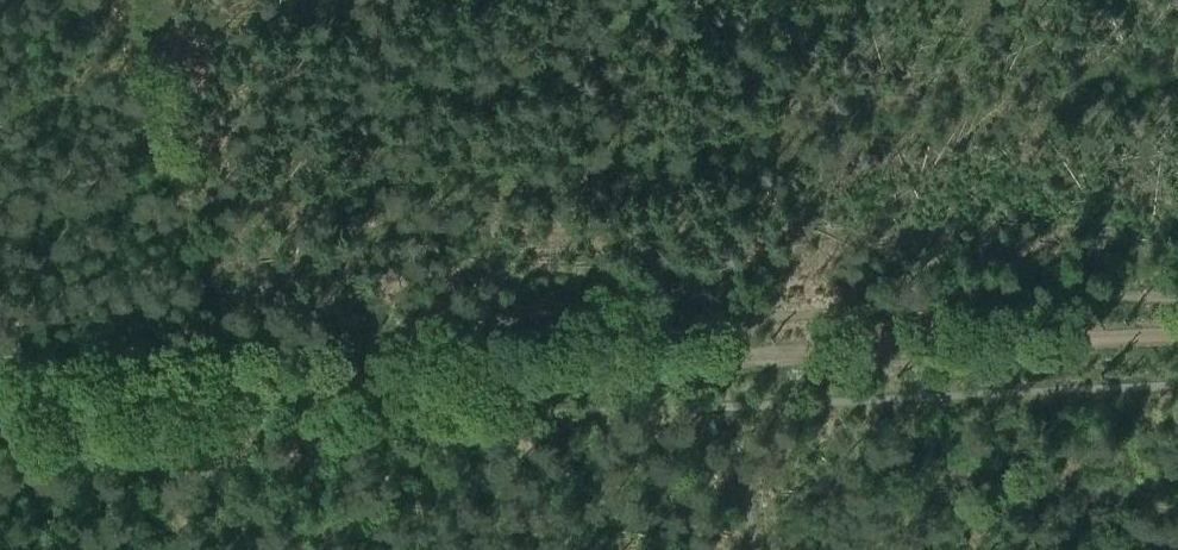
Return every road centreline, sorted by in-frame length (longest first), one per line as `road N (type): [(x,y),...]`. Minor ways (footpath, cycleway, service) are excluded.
road 1 (track): [(1177,339),(0,401)]

